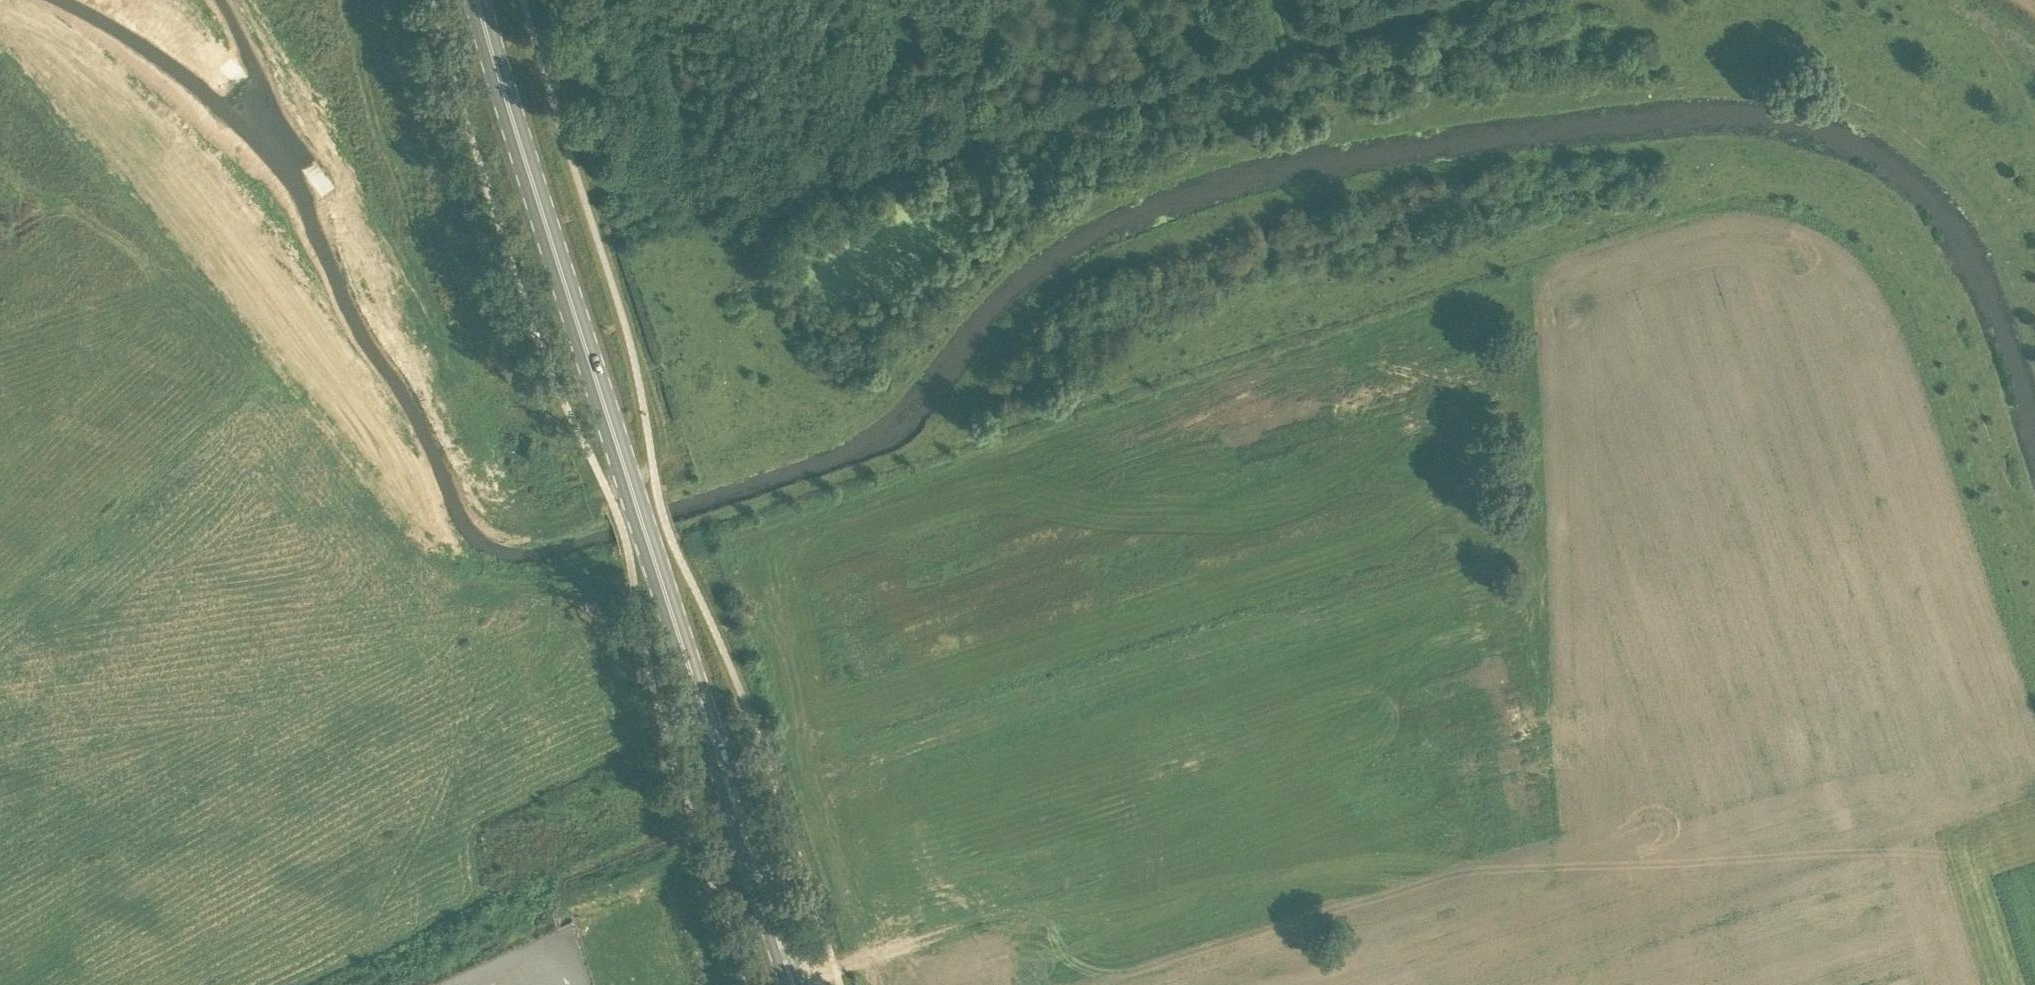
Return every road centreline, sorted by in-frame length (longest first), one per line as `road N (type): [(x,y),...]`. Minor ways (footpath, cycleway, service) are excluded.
road 1 (primary): [(792,984),(475,0)]

